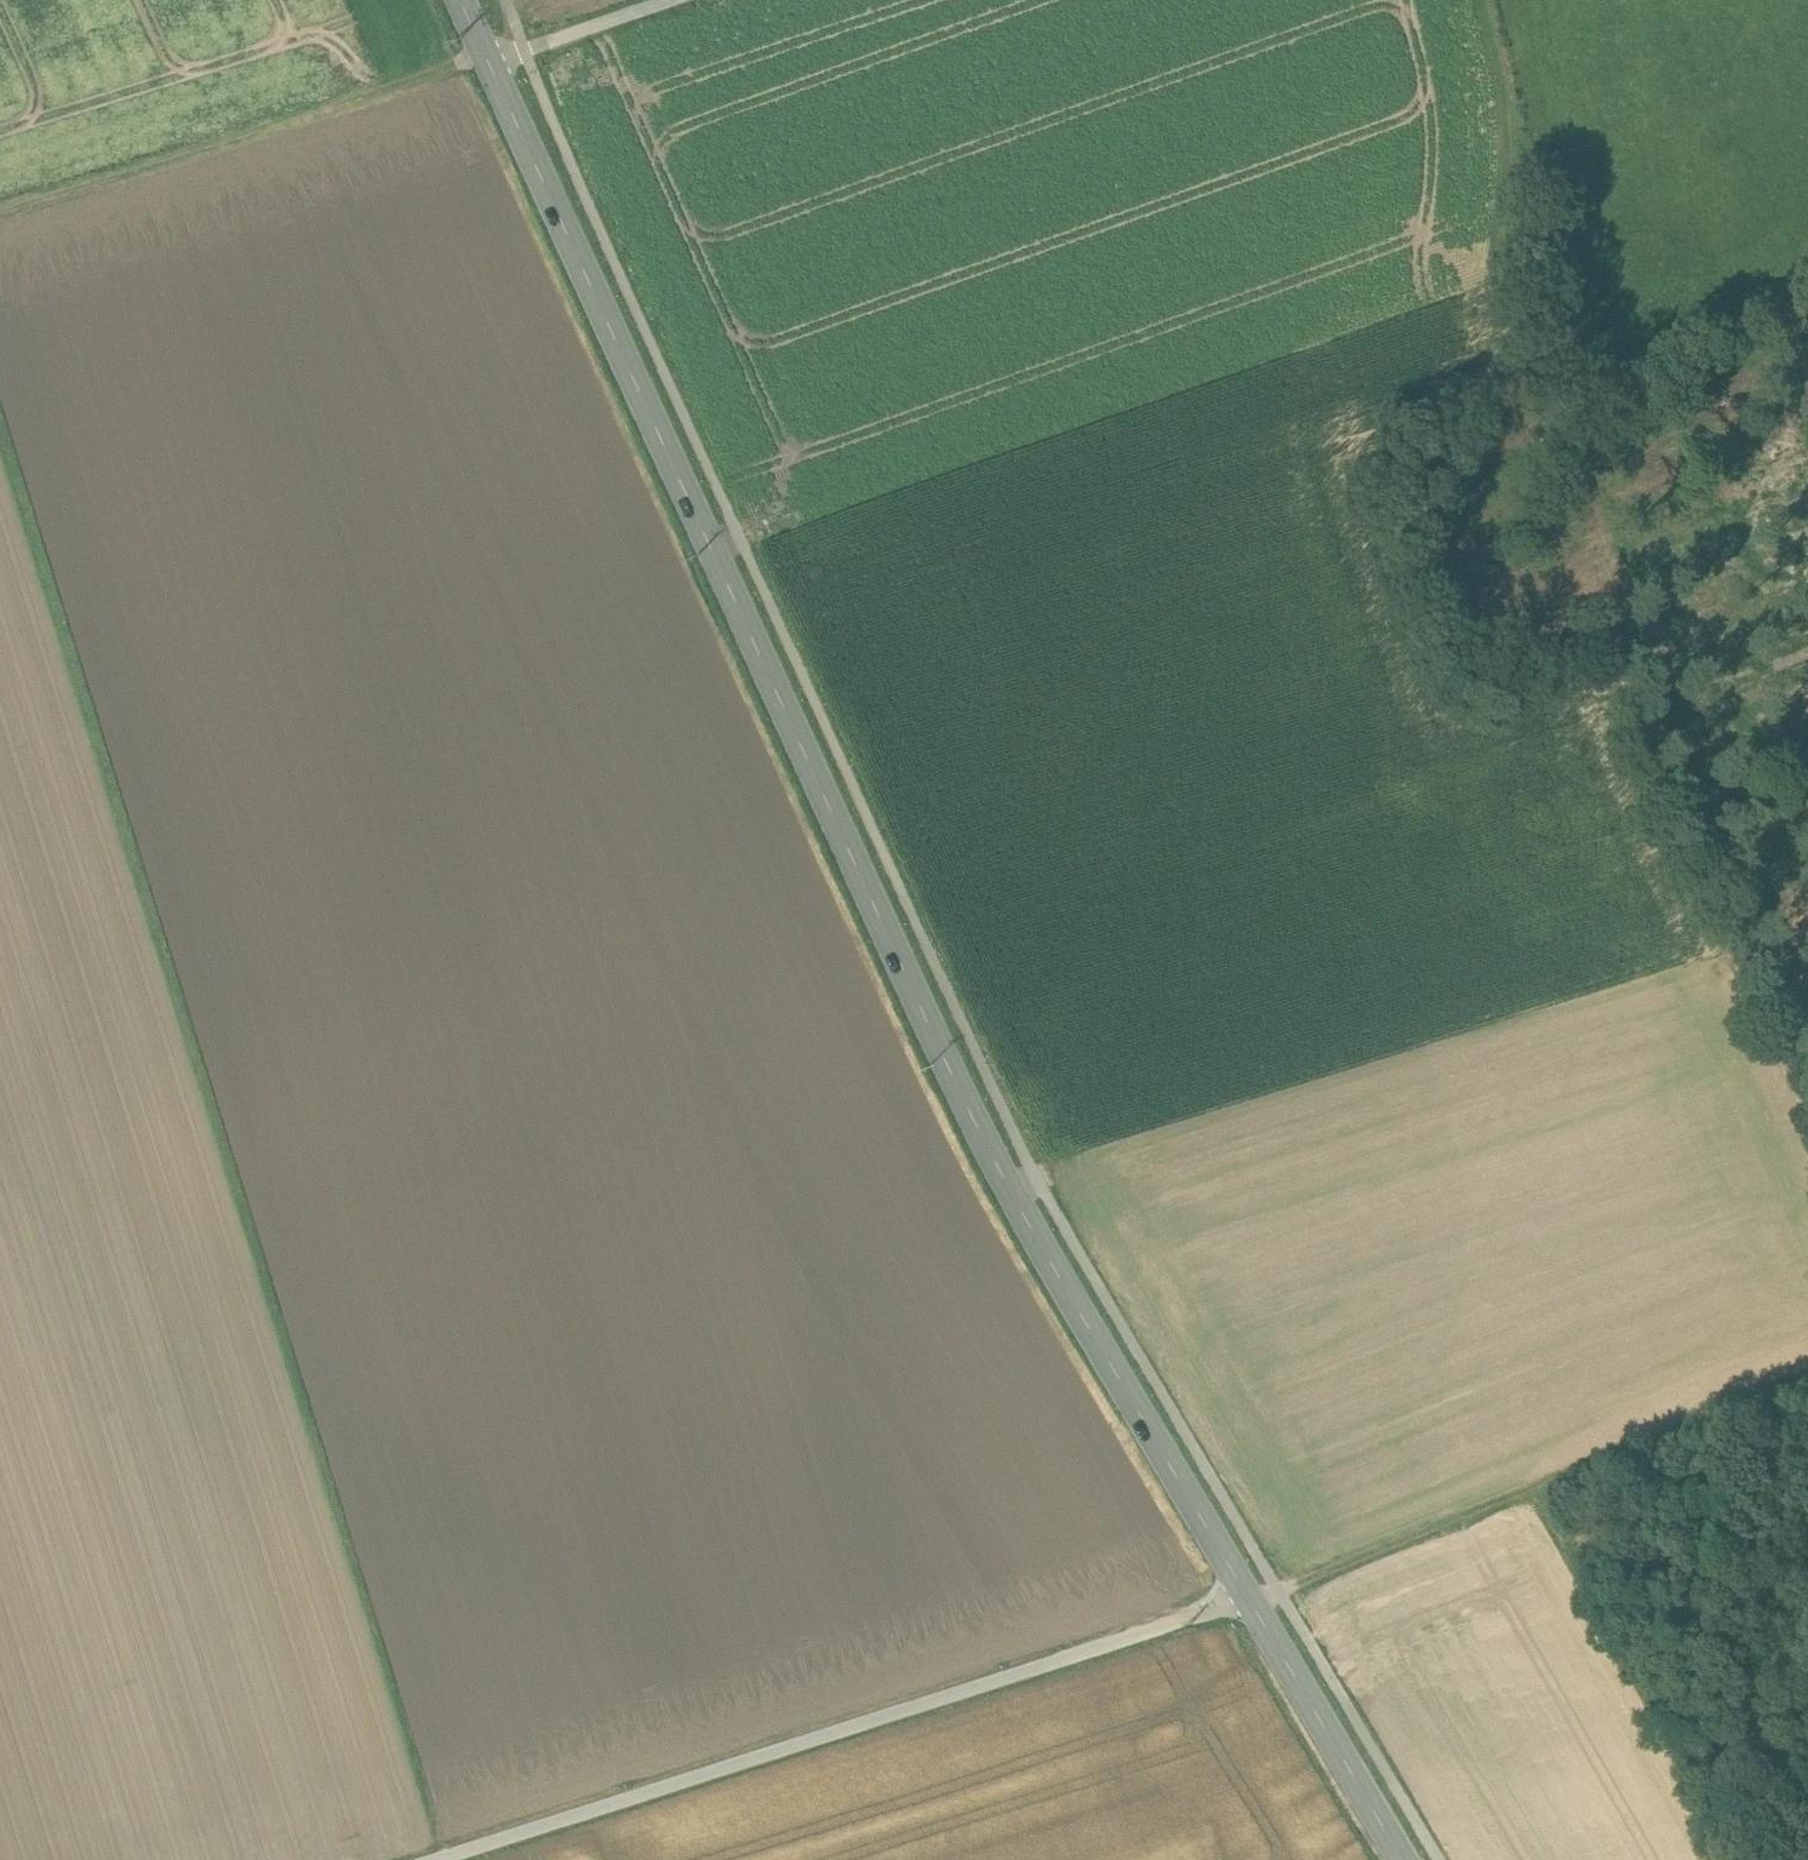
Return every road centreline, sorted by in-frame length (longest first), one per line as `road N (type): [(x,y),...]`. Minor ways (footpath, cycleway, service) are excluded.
road 1 (secondary): [(460,0),(976,1127),(1249,1600)]
road 2 (track): [(0,443),(438,1857)]
road 3 (residential): [(428,1859),(1249,1600)]
road 4 (track): [(1807,1392),(1278,1589)]
road 5 (track): [(0,210),(489,63)]
road 6 (secondary): [(1249,1600),(1403,1859)]

